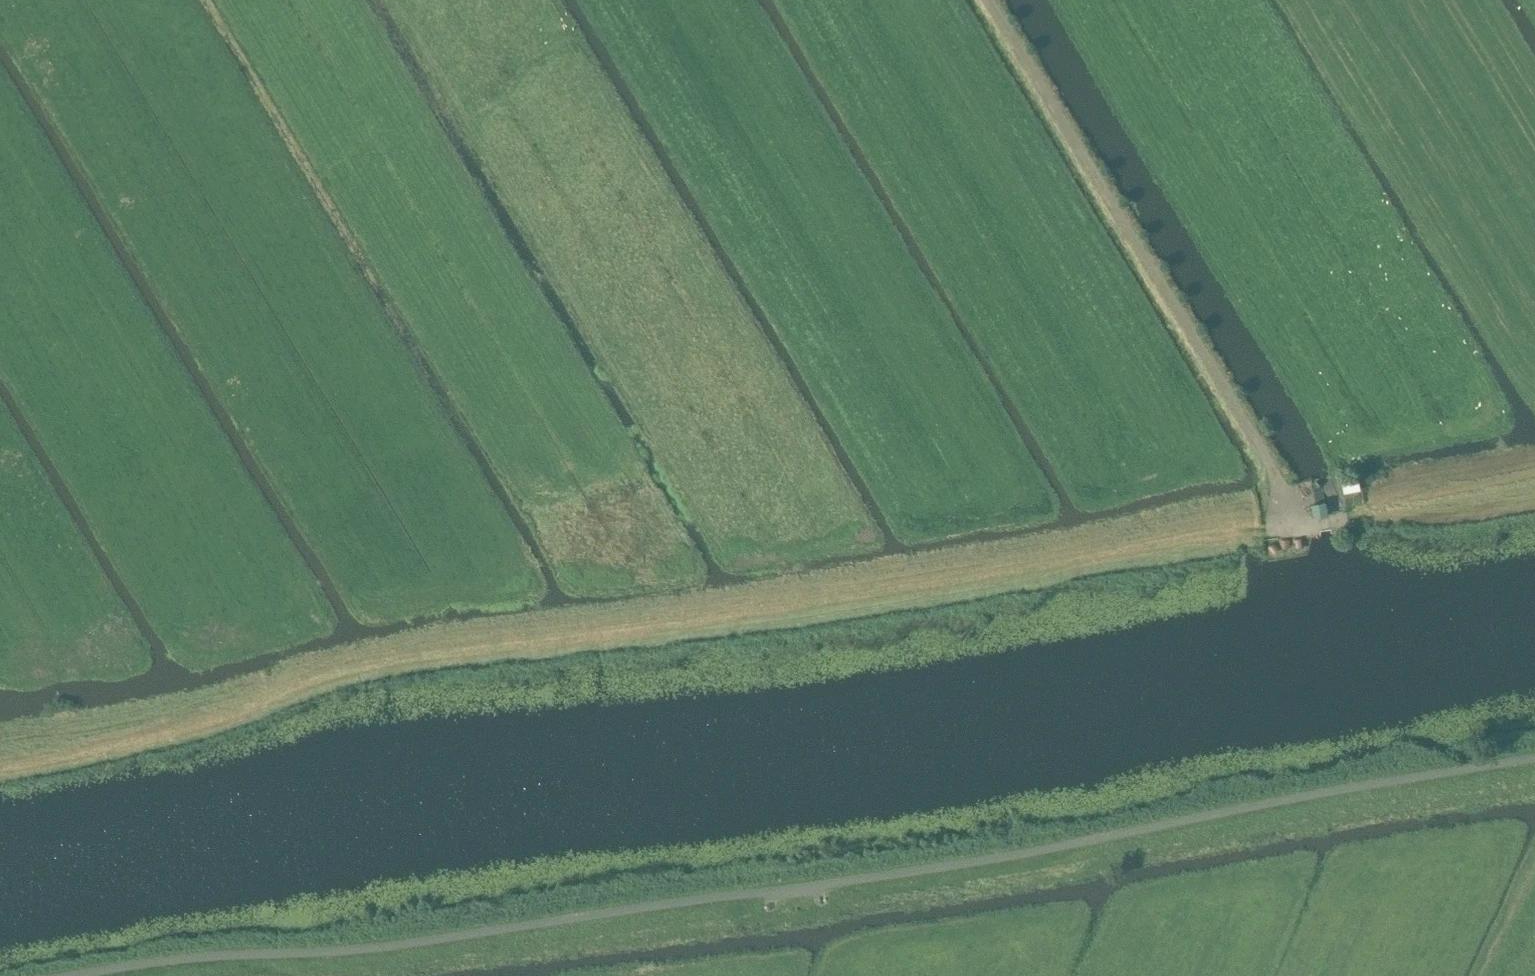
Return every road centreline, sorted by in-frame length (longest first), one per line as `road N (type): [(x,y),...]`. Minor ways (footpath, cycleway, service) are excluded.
road 1 (unclassified): [(1283,524),(1279,493),(984,0)]
road 2 (track): [(1534,482),(1349,516)]

